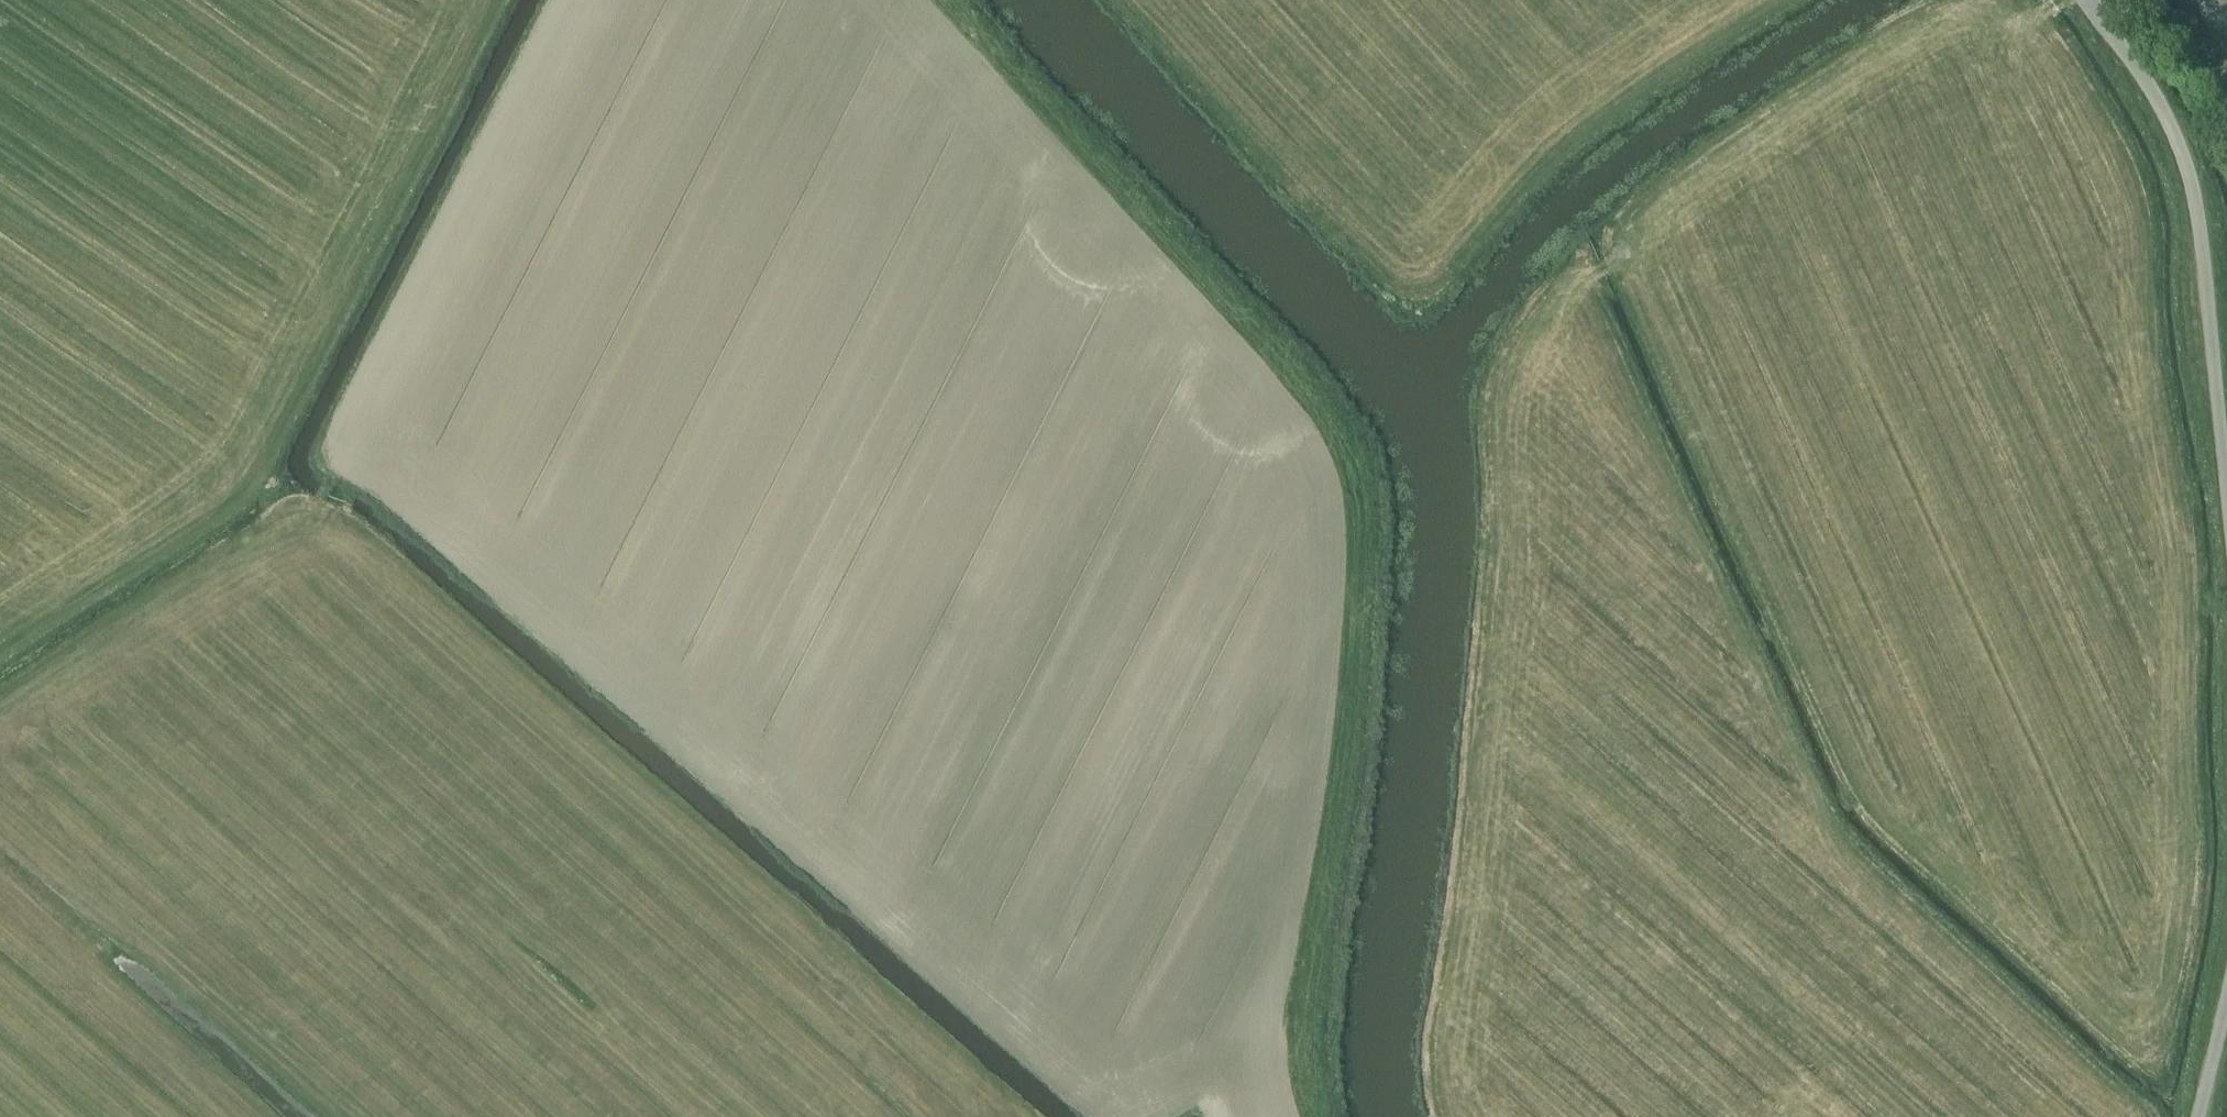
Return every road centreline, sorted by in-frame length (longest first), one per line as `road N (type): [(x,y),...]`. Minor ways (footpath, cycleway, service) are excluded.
road 1 (unclassified): [(2226,500),(2192,184),(2160,105),(2085,0)]
road 2 (unclassified): [(2199,1116),(2226,994)]

